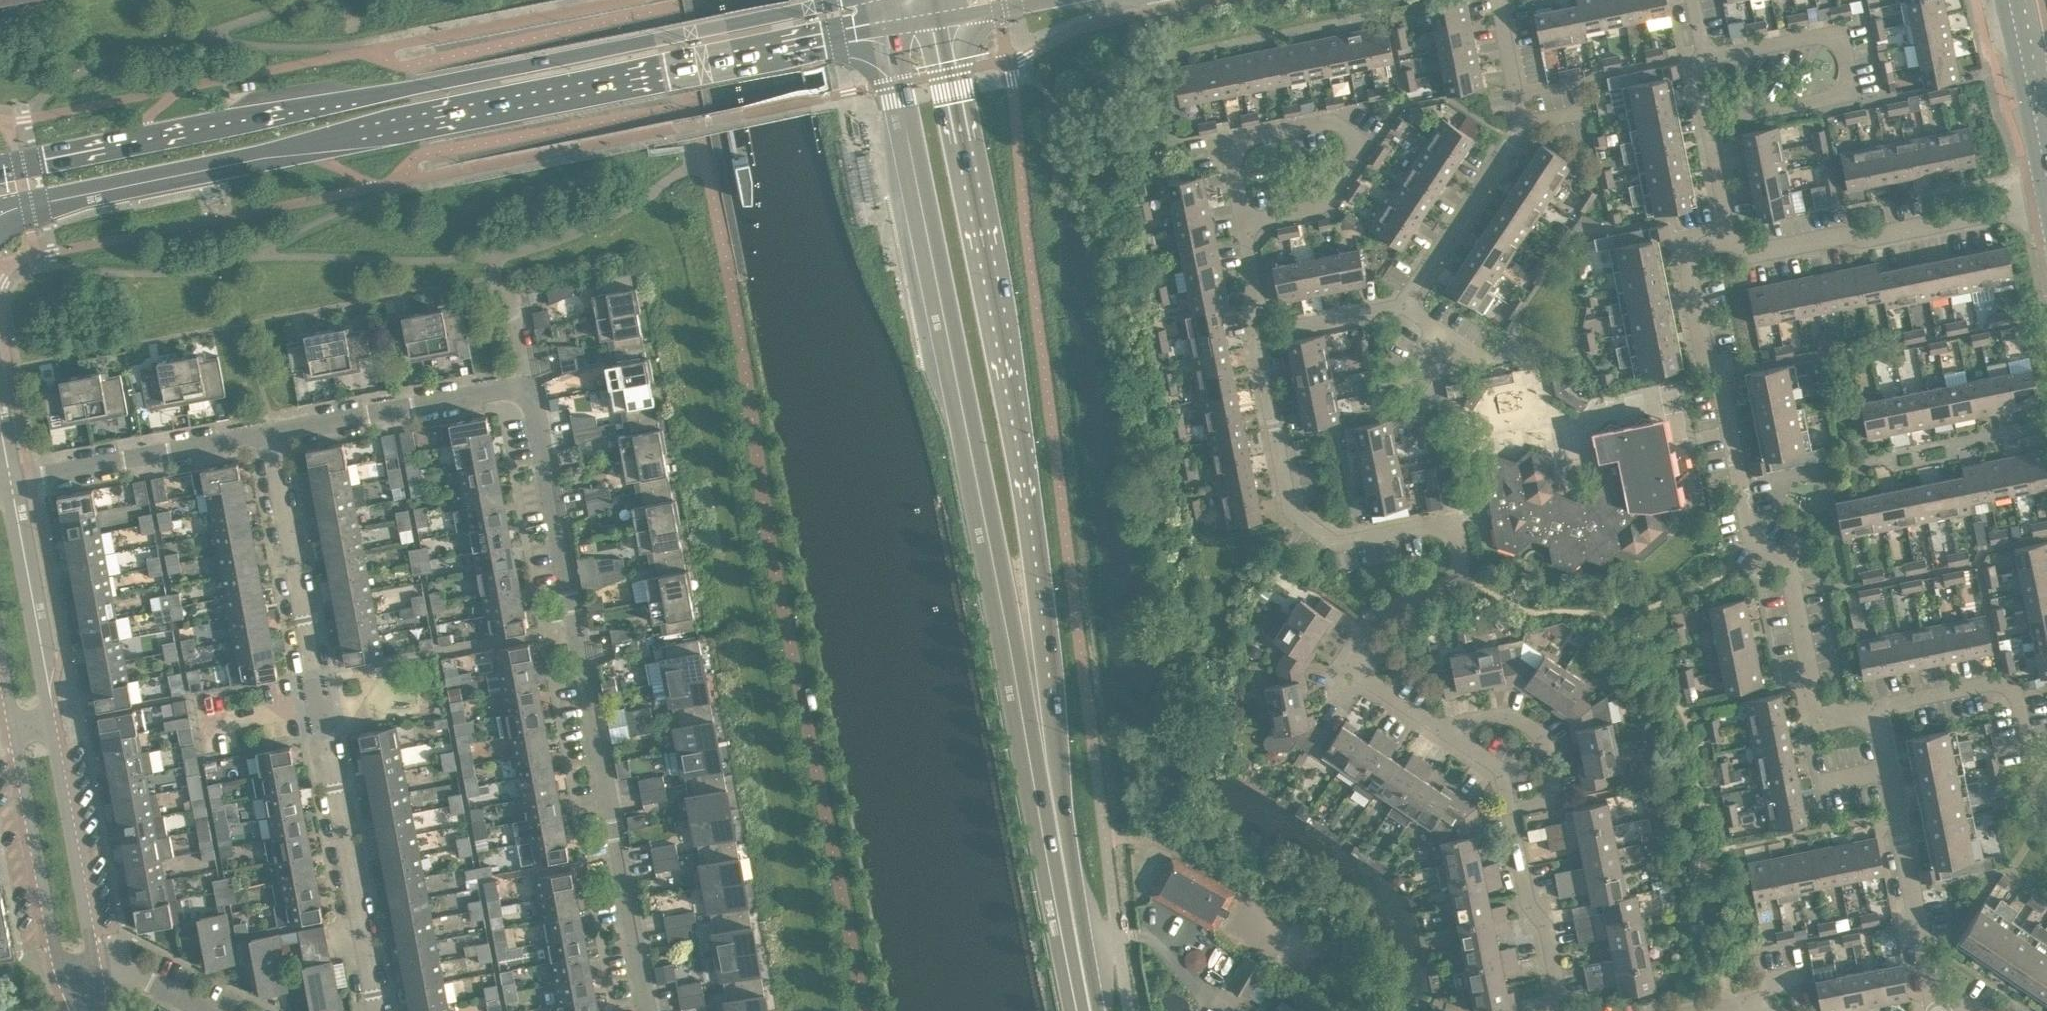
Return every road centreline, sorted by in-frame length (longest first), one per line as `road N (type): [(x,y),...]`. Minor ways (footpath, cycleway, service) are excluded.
road 1 (secondary): [(0,209),(889,27)]
road 2 (secondary): [(889,27),(1053,836),(1073,880)]
road 3 (secondary): [(839,0),(0,165)]
road 4 (secondary): [(1063,741),(939,19)]
road 5 (residential): [(646,1010),(527,375)]
road 6 (residential): [(377,1010),(274,431)]
road 7 (residential): [(1730,236),(1698,247),(1689,265),(1751,535),(1786,562),(1819,699),(1832,713),(1873,709)]
road 8 (residential): [(1356,648),(1373,622),(1464,569),(1460,548),(1448,522),(1334,542),(1292,517),(1261,333)]
road 9 (residential): [(1503,0),(1523,111),(1407,306),(1261,333)]
road 10 (residential): [(1707,122),(1852,94),(1840,29),(1705,54)]
road 11 (residential): [(2046,205),(1758,253),(1730,236)]
road 12 (residential): [(1246,220),(1226,135),(1333,115),(1366,144),(1326,204)]
road 13 (residential): [(1873,709),(1938,1010)]
road 14 (residential): [(11,482),(274,431)]
road 15 (residential): [(274,431),(527,375)]
road 16 (tertiary): [(95,964),(53,720)]
road 17 (tertiary): [(53,720),(11,482)]
road 18 (tertiary): [(16,728),(59,965)]
road 19 (residential): [(1511,810),(1554,801),(1552,749),(1533,727),(1495,717),(1440,729)]
road 20 (residential): [(1563,1010),(1547,928),(1527,901),(1511,810)]
road 21 (residential): [(2028,755),(2008,687),(1873,709)]
road 22 (secondary): [(1073,880),(1063,741)]
road 23 (secondary): [(1097,1010),(1073,880)]
road 24 (residential): [(207,1010),(131,972),(95,964)]

